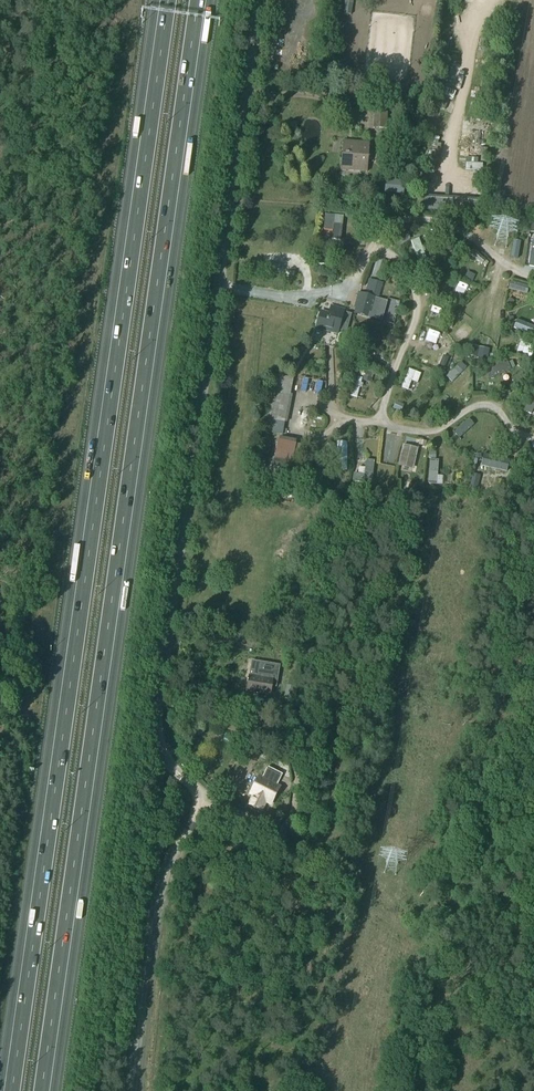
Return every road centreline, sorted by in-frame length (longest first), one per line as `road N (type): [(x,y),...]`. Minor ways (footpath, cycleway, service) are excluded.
road 1 (motorway): [(164,0),(8,1090)]
road 2 (motorway): [(46,1090),(201,0)]
road 3 (unclassified): [(204,795),(167,762),(155,717),(218,286)]
road 4 (unclassified): [(134,1090),(158,910),(204,795)]
road 5 (unclassified): [(218,286),(259,0)]
road 6 (residential): [(218,286),(278,296),(346,286),(378,240)]

